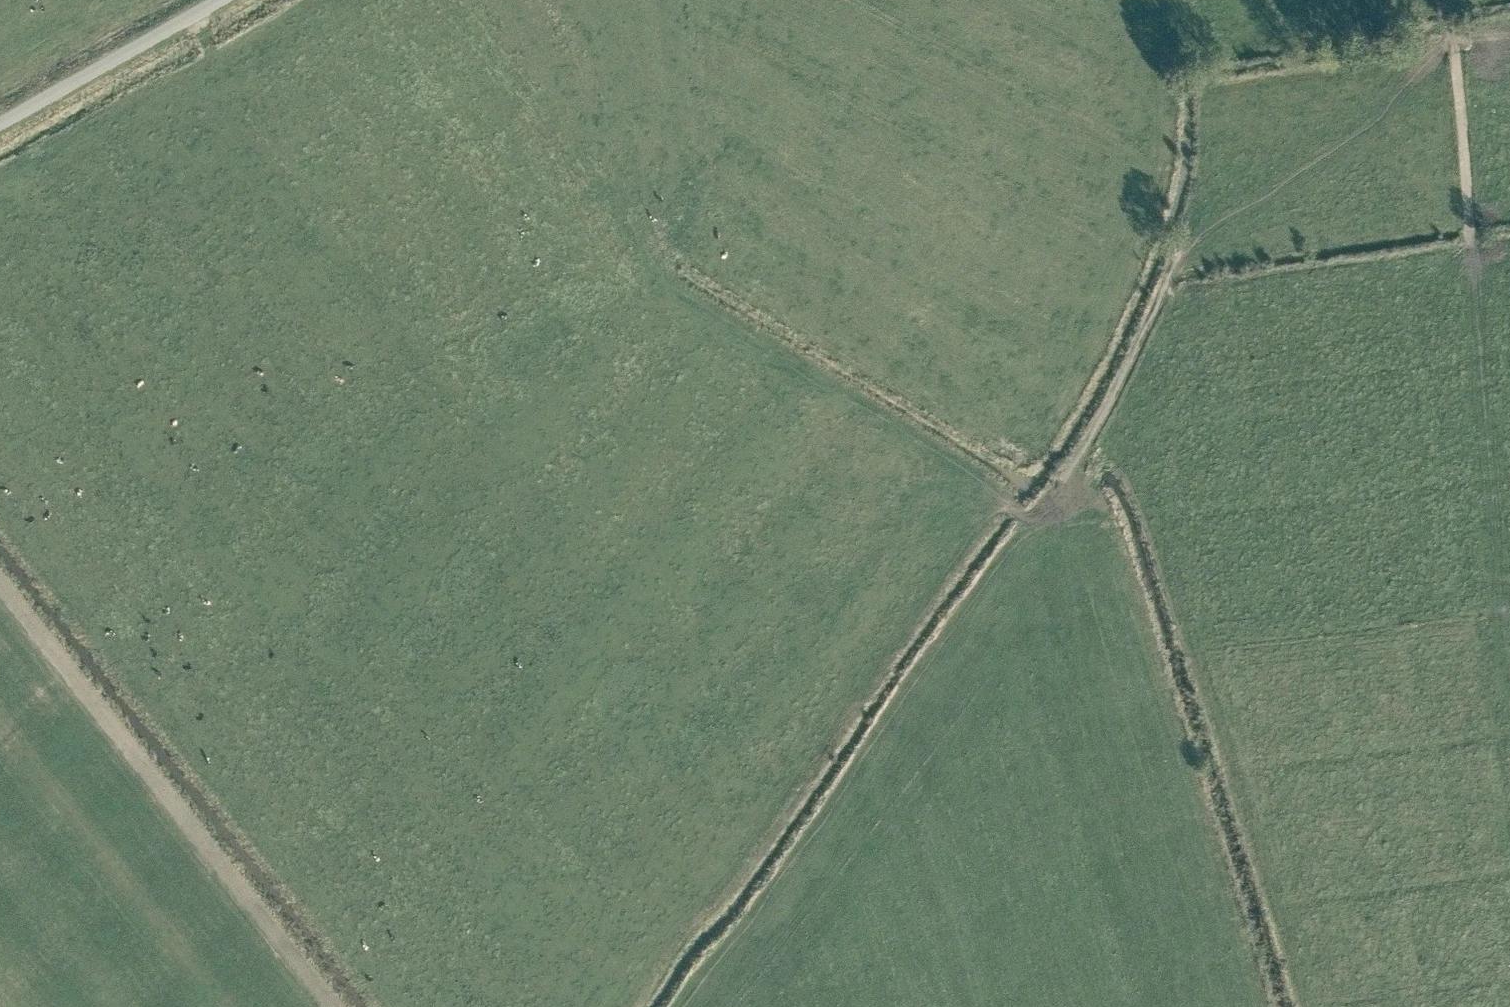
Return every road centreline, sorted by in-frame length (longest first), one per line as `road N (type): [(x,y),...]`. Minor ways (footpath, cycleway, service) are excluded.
road 1 (unclassified): [(0,112),(195,0)]

